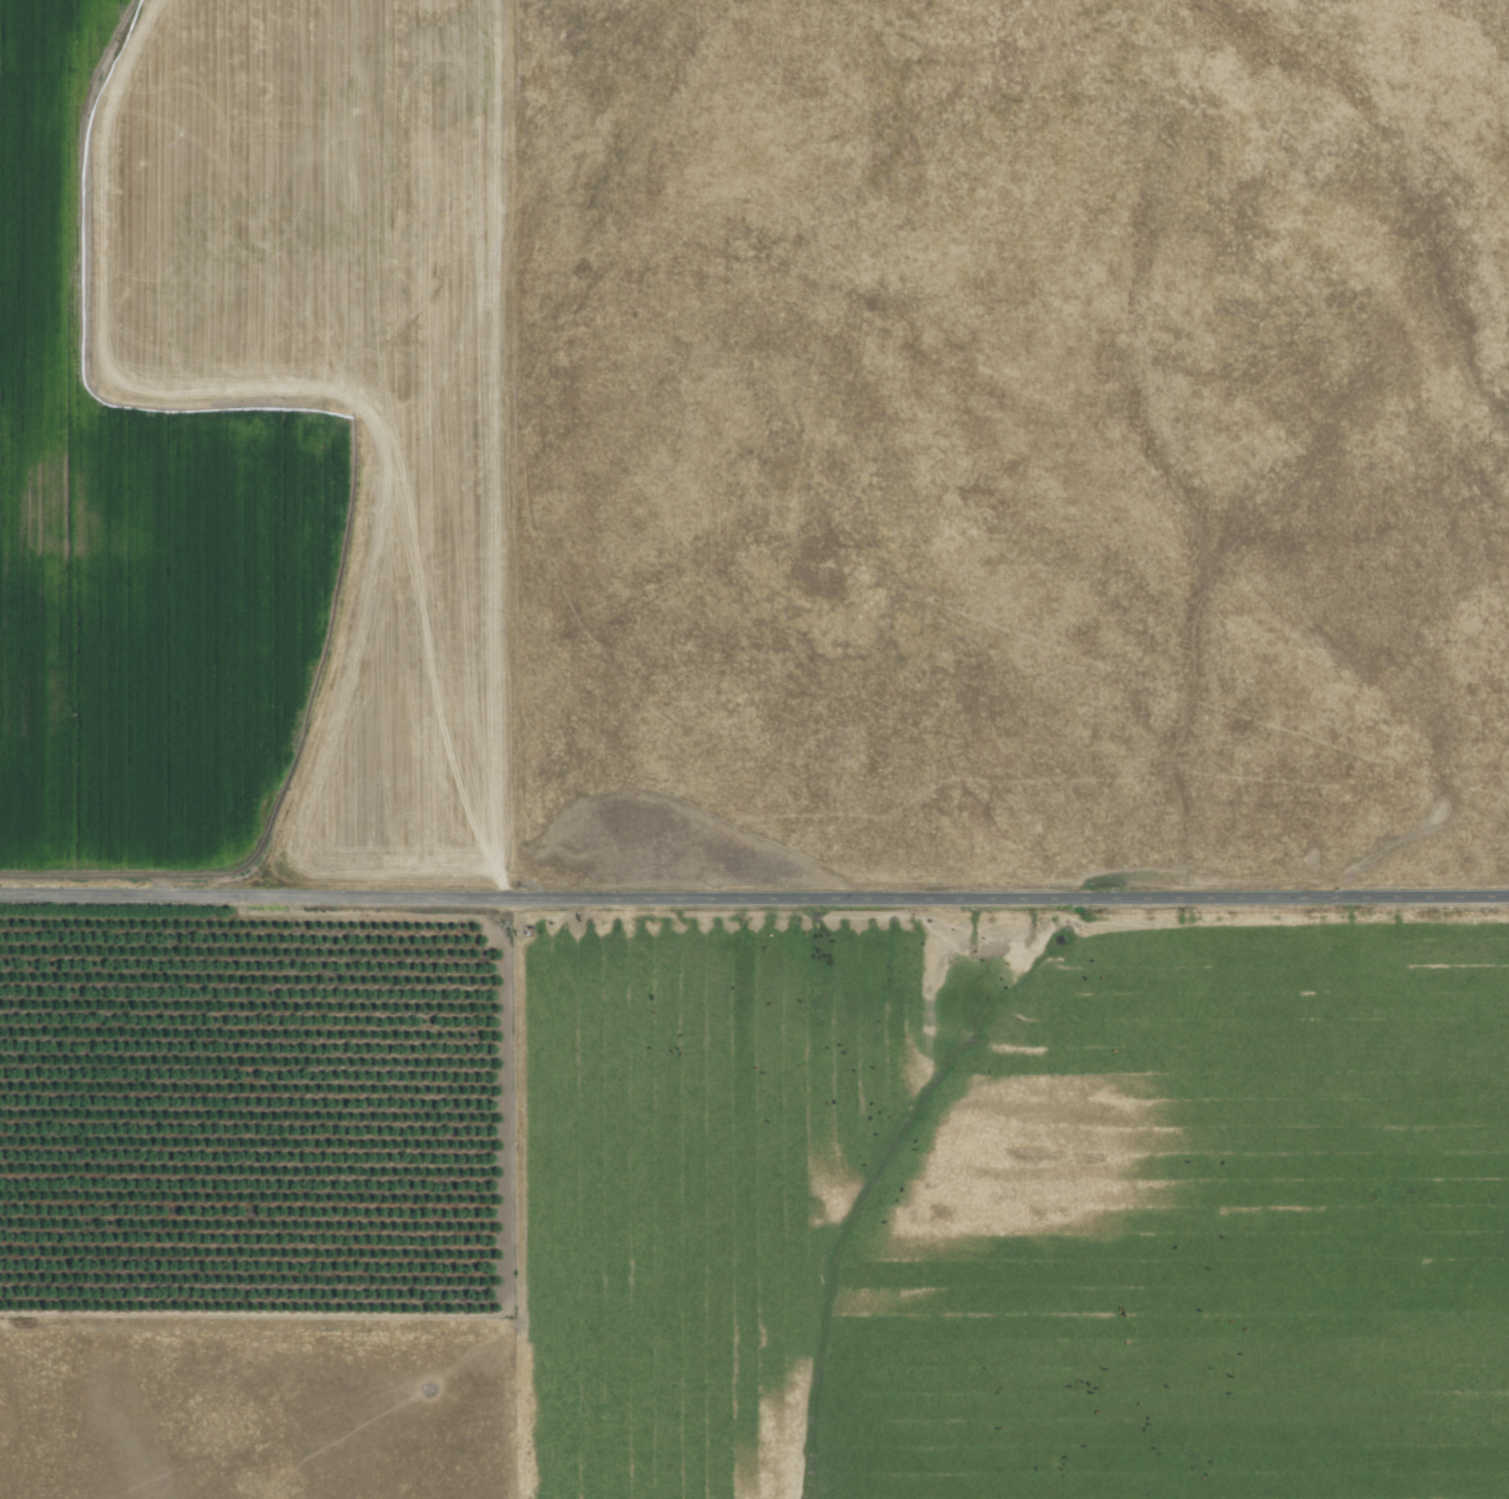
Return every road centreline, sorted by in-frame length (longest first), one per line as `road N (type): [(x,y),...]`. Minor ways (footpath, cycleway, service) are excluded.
road 1 (residential): [(0,895),(1508,897)]

